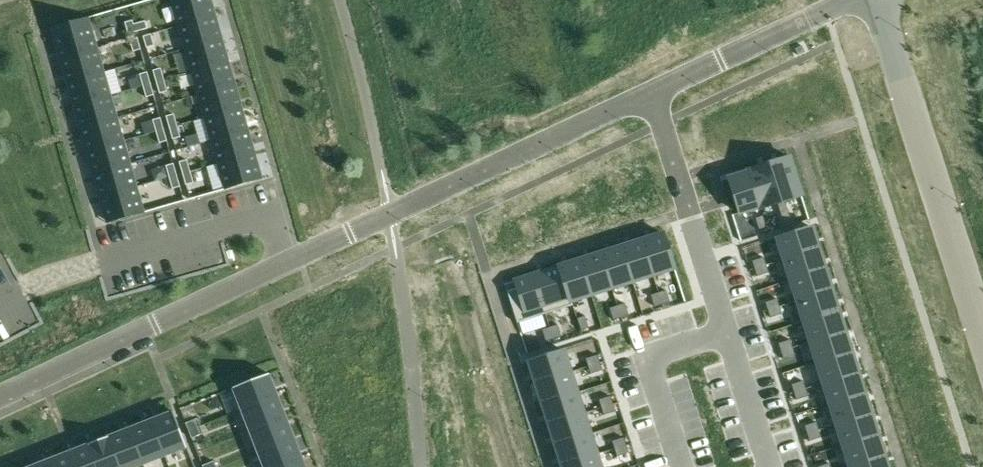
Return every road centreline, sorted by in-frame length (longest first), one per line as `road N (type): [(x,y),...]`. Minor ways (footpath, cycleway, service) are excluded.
road 1 (residential): [(286,268),(650,97)]
road 2 (unclassified): [(877,0),(982,334)]
road 3 (residential): [(286,268),(270,215),(48,278),(0,304)]
road 4 (residential): [(0,401),(286,268)]
road 5 (residential): [(650,97),(728,334)]
road 6 (residential): [(650,97),(858,0)]
road 7 (residential): [(728,334),(770,466)]

